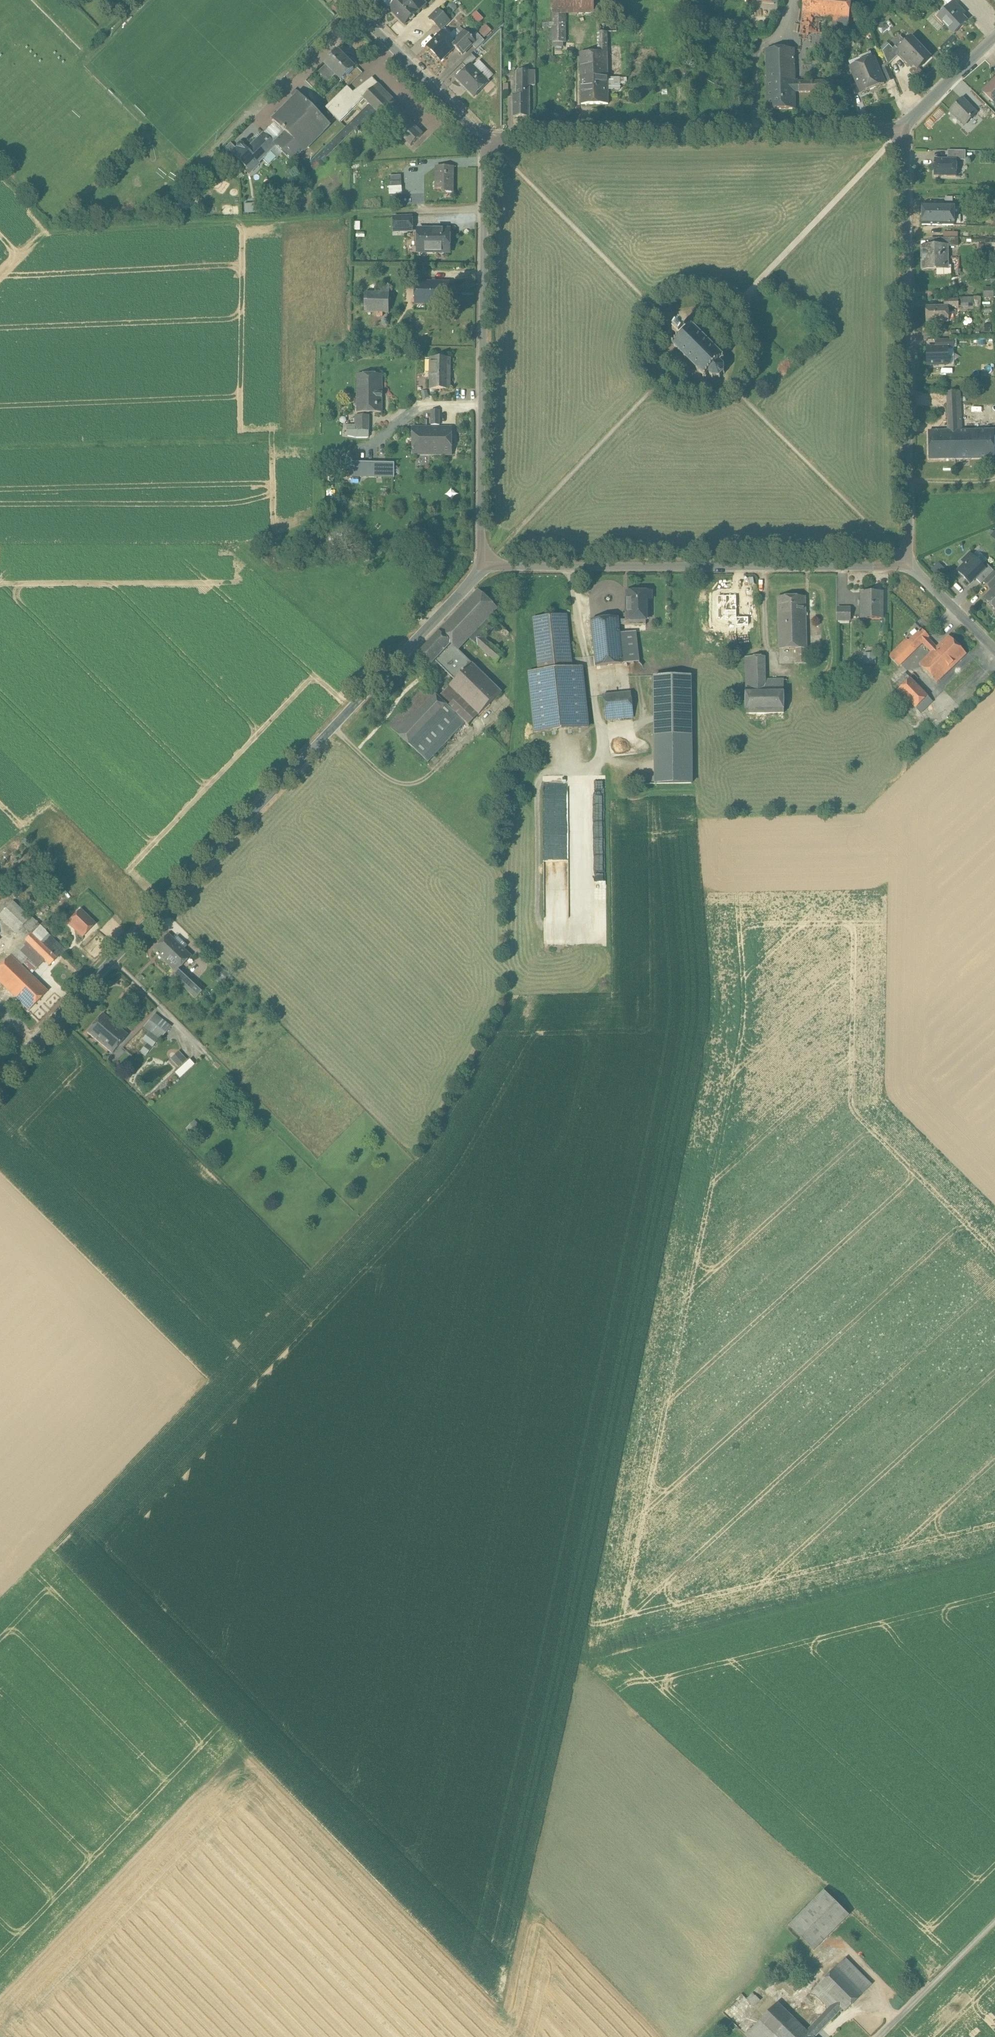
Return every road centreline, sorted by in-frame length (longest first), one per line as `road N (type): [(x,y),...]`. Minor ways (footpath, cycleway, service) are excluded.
road 1 (tertiary): [(0,1078),(483,566)]
road 2 (tertiary): [(911,567),(904,129)]
road 3 (tertiary): [(483,566),(911,567)]
road 4 (tertiary): [(484,138),(483,566)]
road 5 (tertiary): [(904,129),(484,138)]
road 6 (tertiary): [(345,0),(484,138)]
road 7 (track): [(877,2036),(994,1919)]
road 8 (tertiary): [(904,129),(994,36)]

